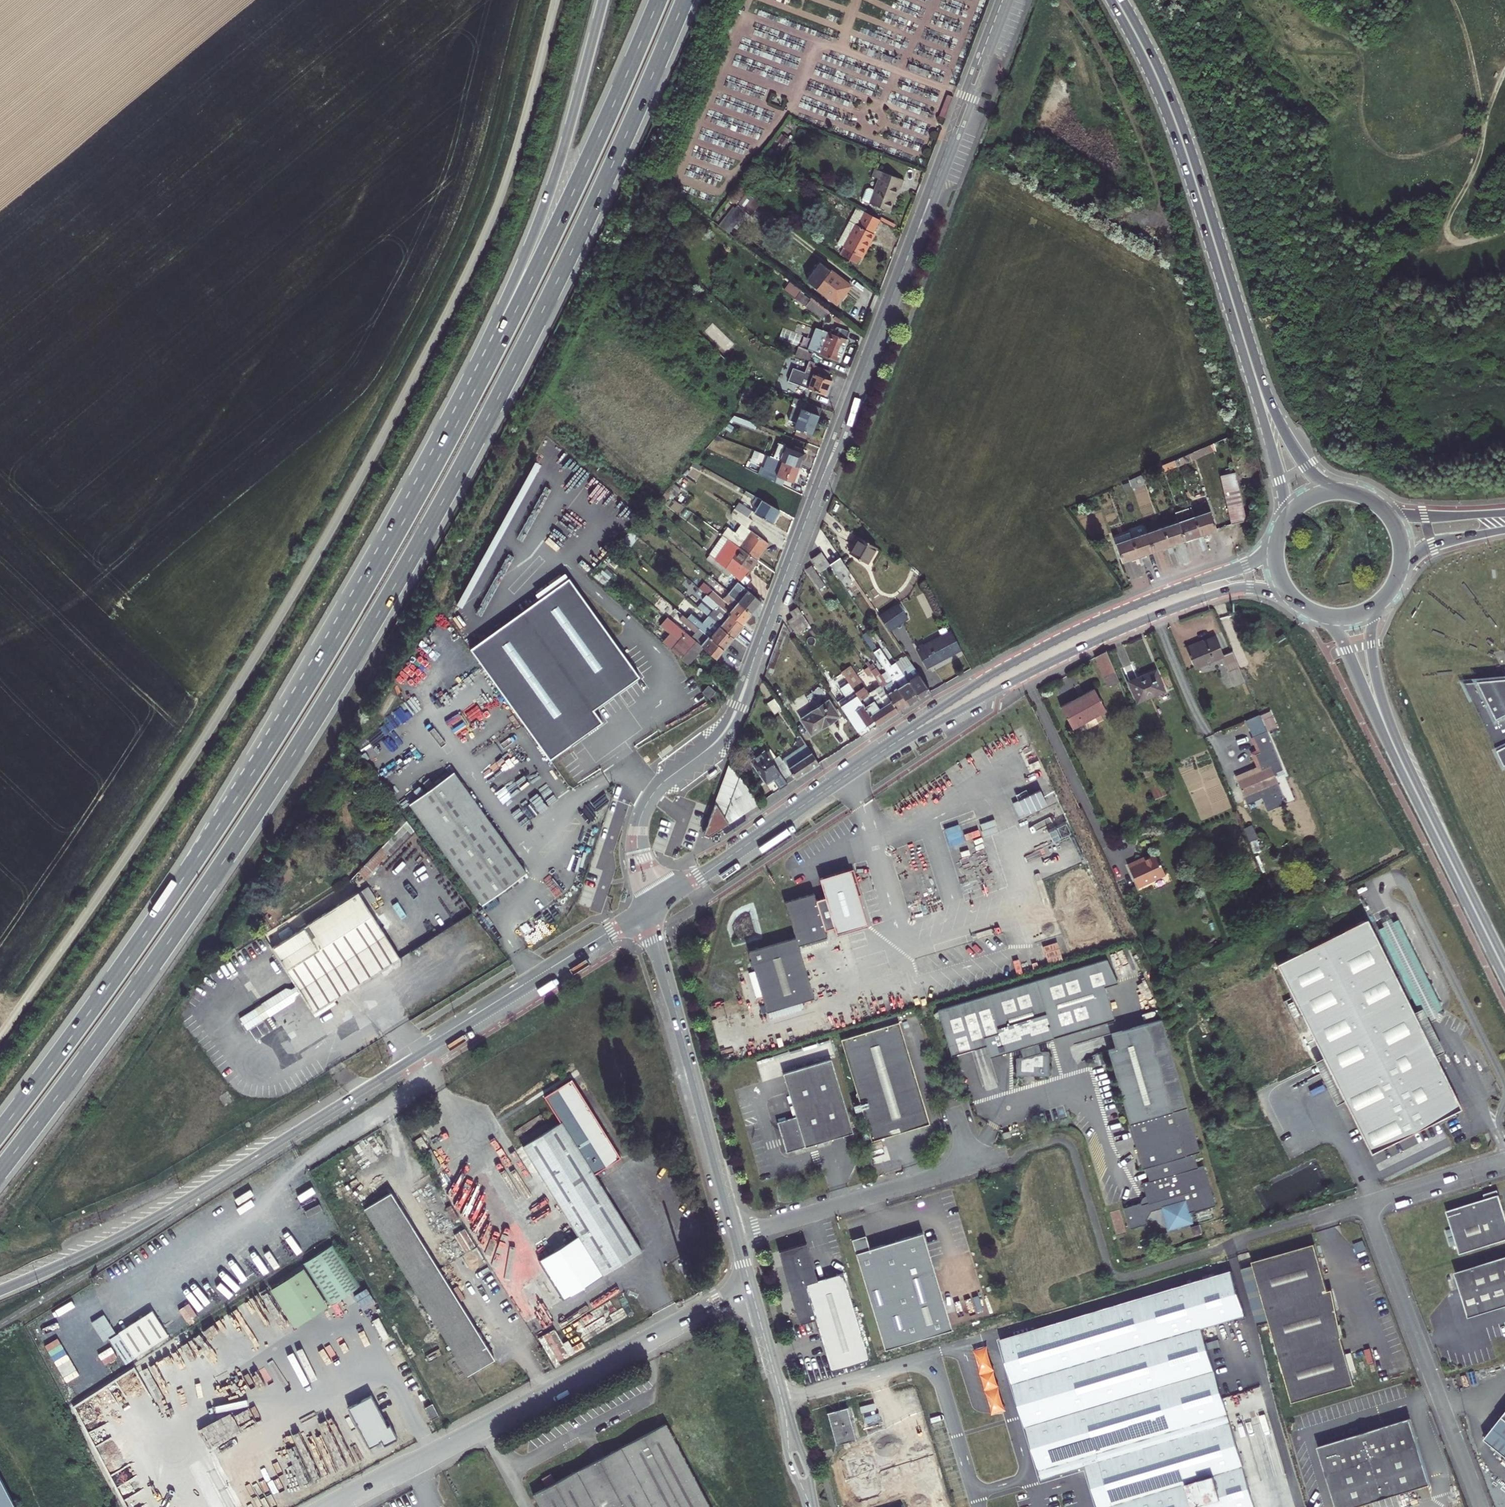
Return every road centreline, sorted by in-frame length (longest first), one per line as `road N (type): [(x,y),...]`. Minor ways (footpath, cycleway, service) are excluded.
road 1 (trunk): [(0,1171),(170,941),(394,589),(578,238),(685,0)]
road 2 (residential): [(640,820),(657,789),(715,742),(735,712),(1005,0)]
road 3 (trunk): [(427,481),(212,836),(0,1131)]
road 4 (trunk): [(659,0),(571,198),(427,481)]
road 5 (trunk): [(603,0),(547,201),(427,481)]
road 6 (trunk): [(0,1291),(147,1223),(430,1048)]
road 7 (unclassified): [(332,1506),(677,1325),(753,1296)]
road 8 (unclassified): [(1482,1506),(1364,1205),(1504,1161)]
road 9 (secondary): [(1278,541),(1253,563),(1133,605),(1015,661),(896,742)]
road 10 (secondary): [(896,742),(1087,646),(1204,598),(1250,587),(1292,598)]
road 11 (tertiary): [(753,1296),(647,909)]
road 12 (secondary): [(1117,0),(1176,122),(1245,342)]
road 13 (secondary): [(668,896),(896,742)]
road 14 (secondary): [(430,1048),(647,909)]
road 15 (secondary): [(1404,767),(1504,971)]
road 16 (secondary): [(1245,342),(1282,490),(1282,529)]
road 17 (secondary): [(1344,494),(1299,454),(1245,342)]
road 18 (secondary): [(1318,615),(1338,634),(1404,767)]
road 19 (secondary): [(1404,767),(1373,663),(1372,624),(1382,601)]
road 20 (secondary): [(1504,511),(1418,517),(1379,509)]

